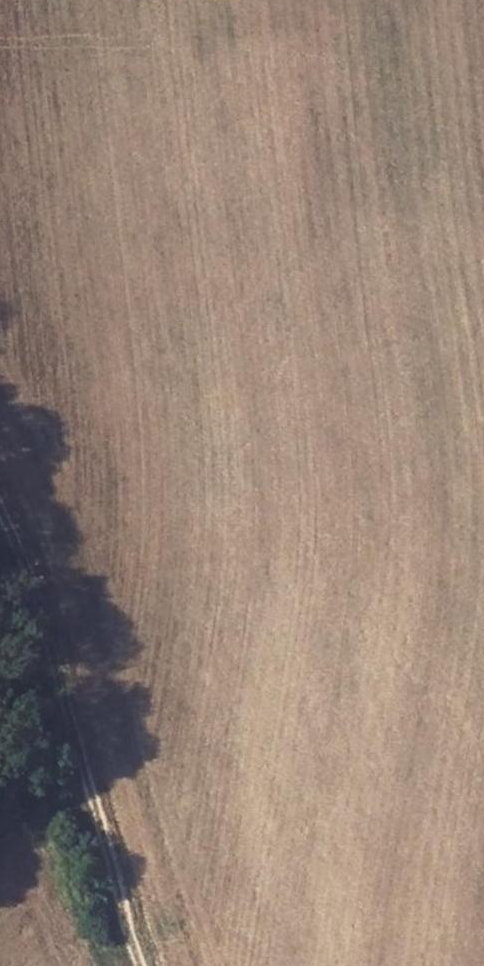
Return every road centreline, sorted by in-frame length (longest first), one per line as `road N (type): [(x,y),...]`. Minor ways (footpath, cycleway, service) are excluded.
road 1 (track): [(0,511),(25,565),(139,965)]

